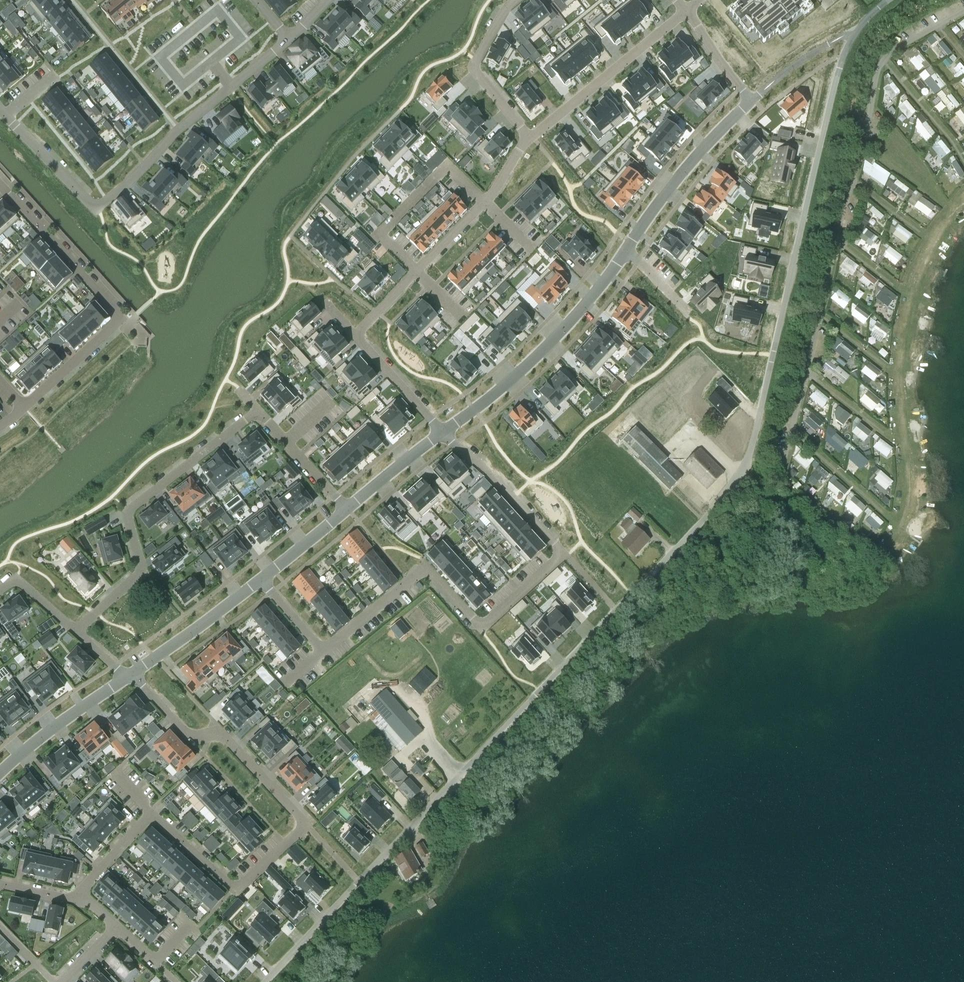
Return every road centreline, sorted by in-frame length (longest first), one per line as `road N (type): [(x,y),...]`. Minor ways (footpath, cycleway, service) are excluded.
road 1 (residential): [(265,981),(738,481),(838,71),(858,30),(888,0)]
road 2 (residential): [(81,894),(152,815),(234,890),(303,826),(222,735),(190,737),(131,674)]
road 3 (residential): [(441,433),(513,496),(562,553),(479,624),(431,574),(407,581)]
road 4 (residential): [(76,631),(143,569),(127,513),(258,411)]
road 5 (residential): [(24,407),(121,319),(0,186)]
road 6 (residential): [(529,137),(492,195),(356,337)]
road 7 (residential): [(441,433),(549,346),(625,252)]
road 8 (residential): [(0,110),(98,207),(179,130)]
road 9 (residential): [(260,580),(323,652),(407,581)]
road 10 (residential): [(687,11),(529,137)]
road 11 (residential): [(625,252),(752,101)]
road 12 (residential): [(529,137),(471,68),(514,0)]
road 13 (residential): [(73,0),(179,130)]
road 14 (residential): [(131,674),(260,580)]
road 15 (residential): [(0,773),(124,679)]
road 16 (residential): [(179,130),(289,40)]
road 17 (residential): [(258,411),(348,510)]
road 18 (residential): [(356,337),(441,433)]
road 19 (residential): [(348,510),(441,433)]

